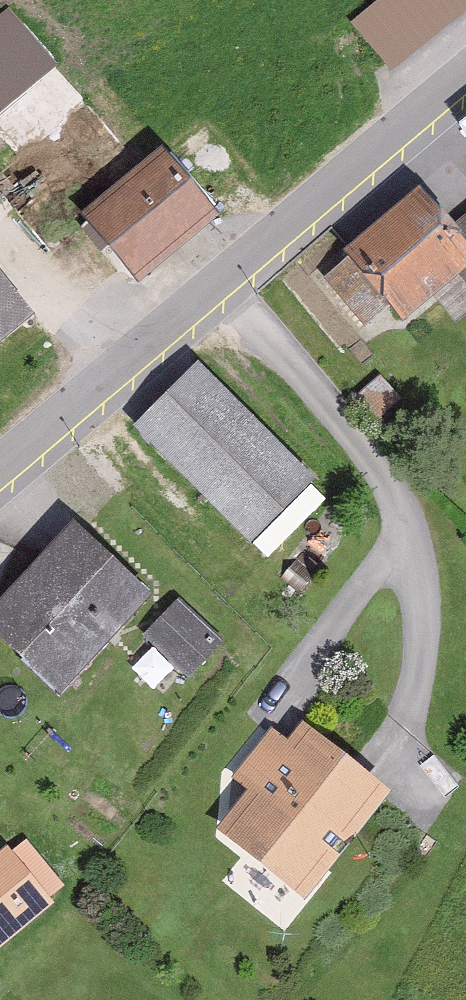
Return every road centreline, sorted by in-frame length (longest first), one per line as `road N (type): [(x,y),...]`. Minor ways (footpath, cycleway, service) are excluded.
road 1 (residential): [(0,468),(465,78)]

